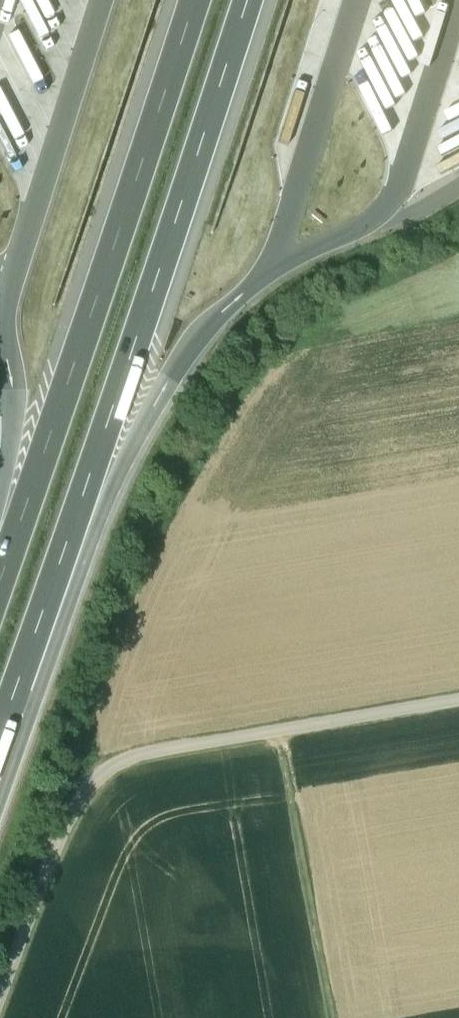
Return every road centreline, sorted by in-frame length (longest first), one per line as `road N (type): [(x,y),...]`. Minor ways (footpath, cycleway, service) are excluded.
road 1 (track): [(0,1004),(74,812),(96,778),(137,757),(458,699)]
road 2 (motorway): [(194,0),(0,579)]
road 3 (motorway): [(65,554),(246,0)]
road 4 (motorway): [(0,754),(65,554)]
road 5 (motorway): [(65,554),(171,377)]

